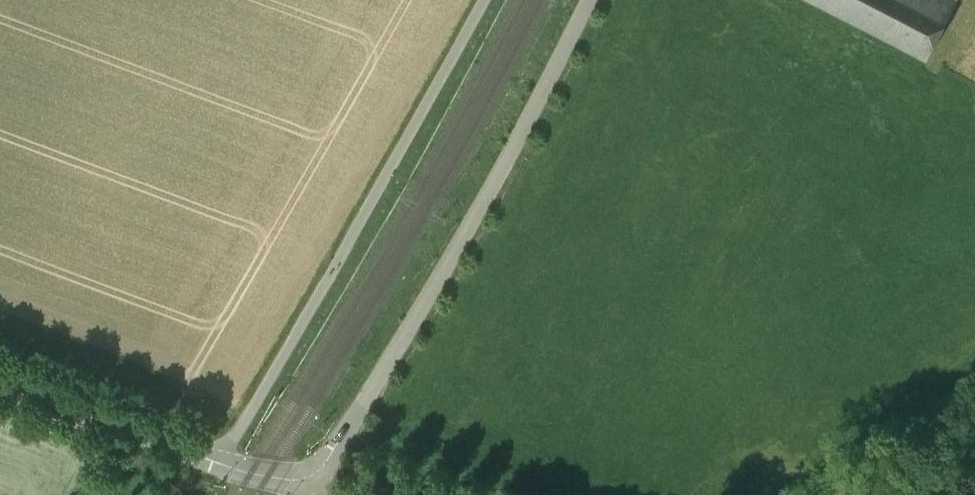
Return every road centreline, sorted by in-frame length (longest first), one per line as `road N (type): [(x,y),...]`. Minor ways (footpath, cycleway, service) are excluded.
road 1 (unclassified): [(0,381),(249,467),(293,476),(312,469),(420,302),(587,0)]
road 2 (track): [(214,456),(476,0)]
road 3 (track): [(824,494),(974,415)]

